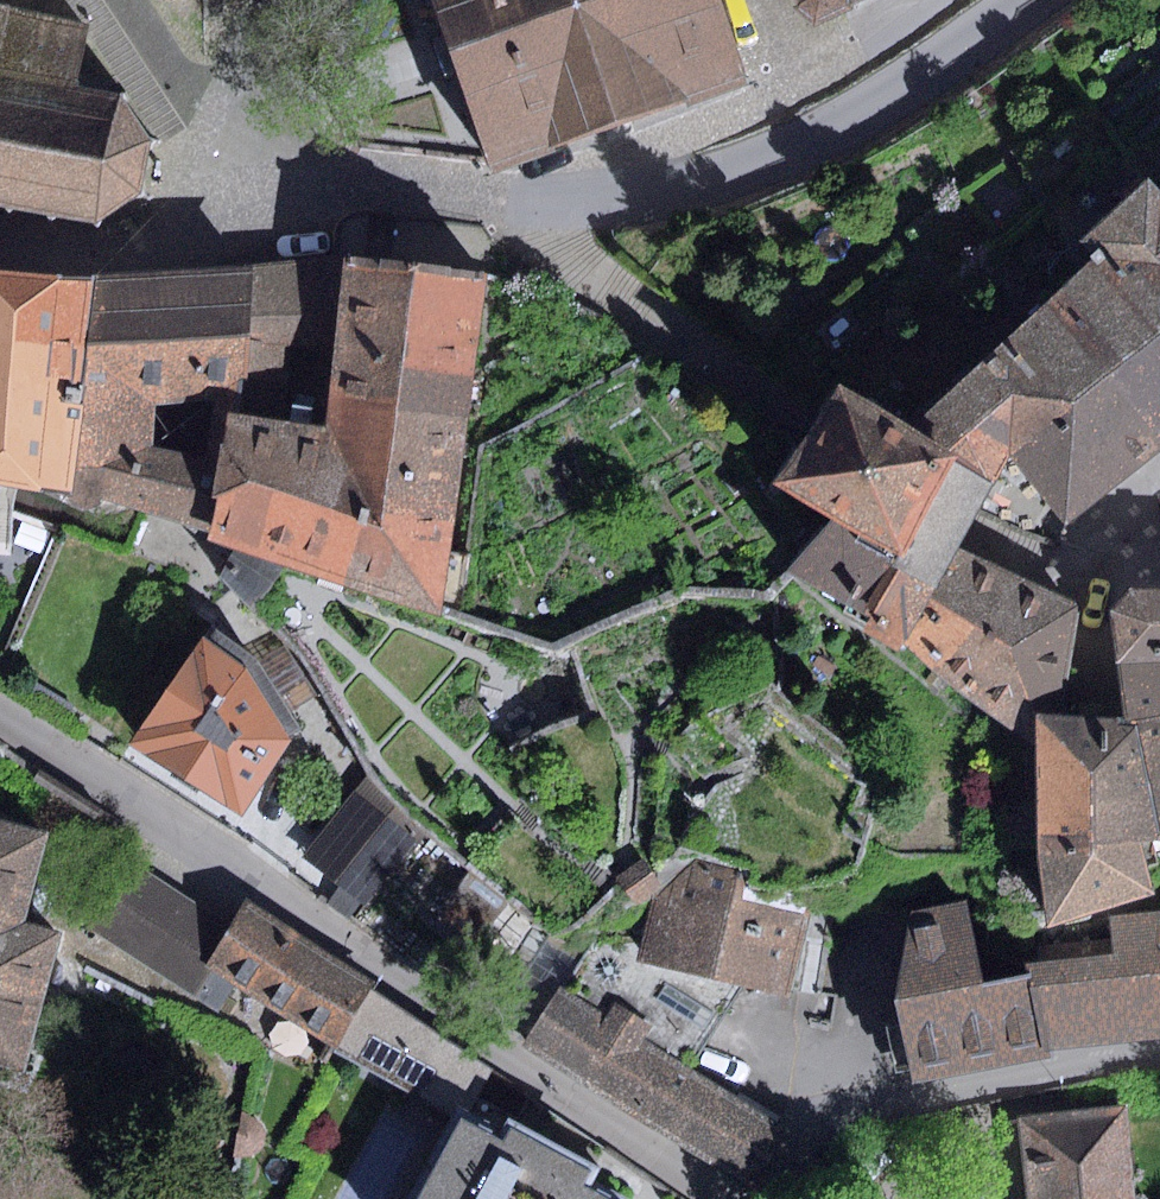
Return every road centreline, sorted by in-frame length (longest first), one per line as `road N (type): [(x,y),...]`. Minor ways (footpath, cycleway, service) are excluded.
road 1 (residential): [(729,1198),(0,715)]
road 2 (residential): [(526,202),(619,203),(700,187),(783,158),(903,94),(1025,0)]
road 3 (residential): [(526,202),(230,154)]
road 4 (residential): [(526,202),(797,85)]
road 5 (residential): [(279,0),(230,154)]
road 6 (residential): [(797,85),(923,0)]

